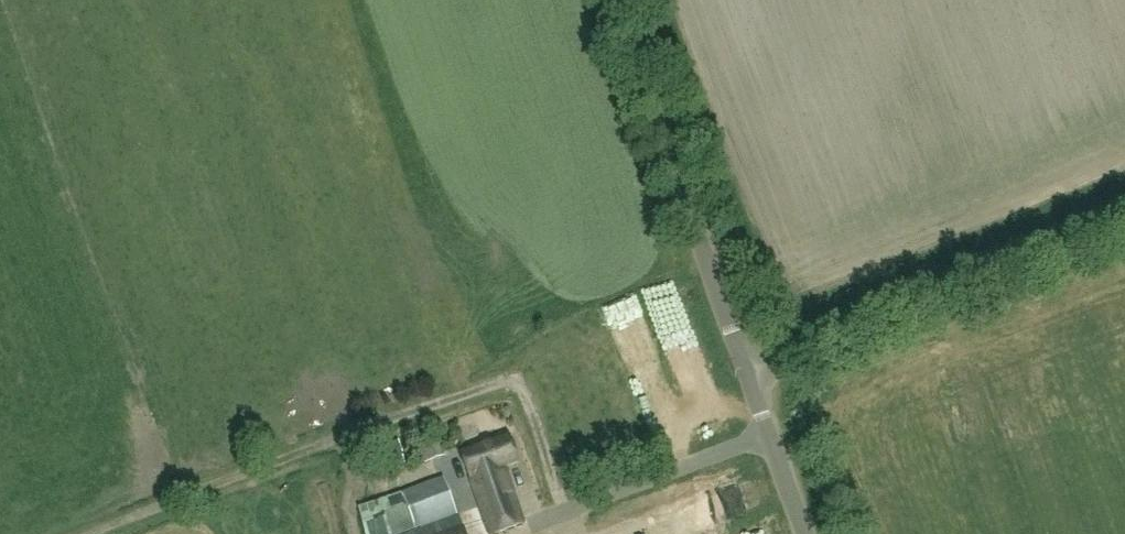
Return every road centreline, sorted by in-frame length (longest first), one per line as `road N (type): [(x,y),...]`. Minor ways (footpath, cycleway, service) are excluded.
road 1 (unclassified): [(745,372),(1124,218)]
road 2 (unclassified): [(745,372),(615,0)]
road 3 (unclassified): [(802,533),(745,372)]

